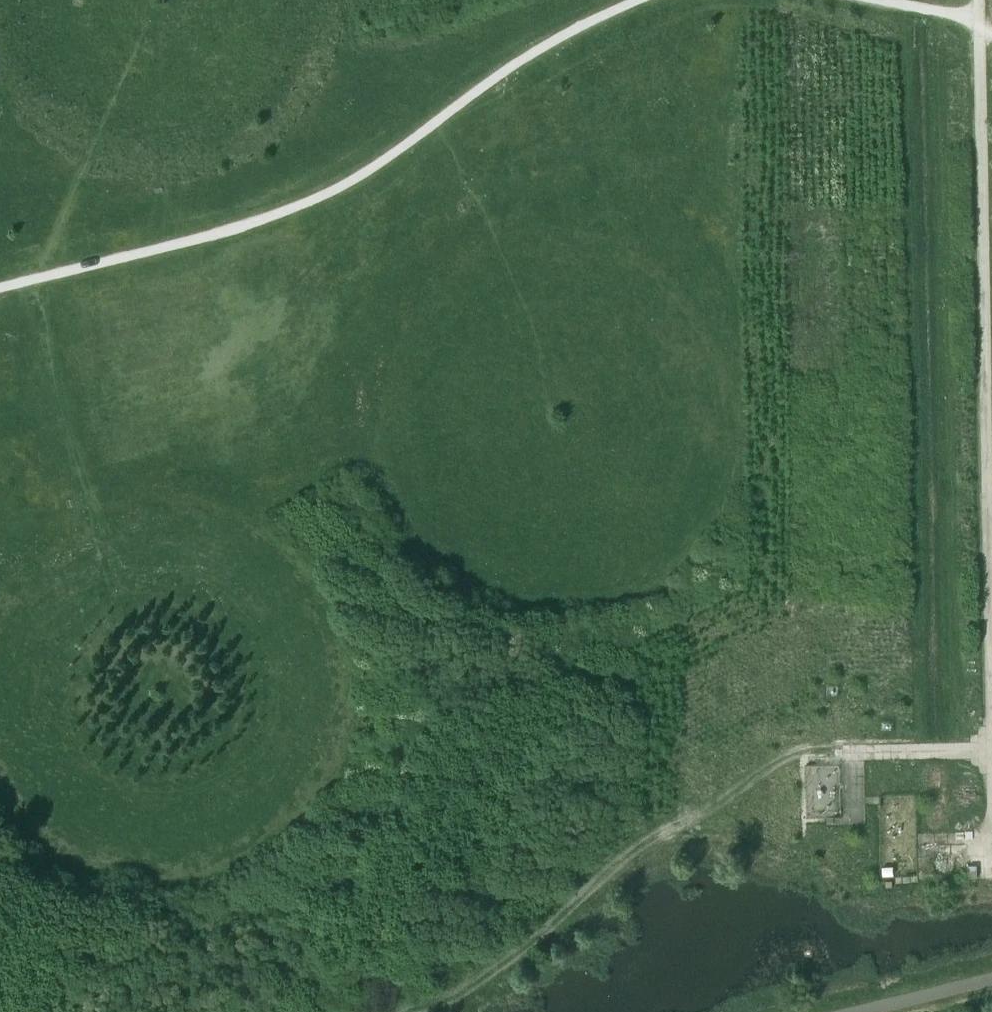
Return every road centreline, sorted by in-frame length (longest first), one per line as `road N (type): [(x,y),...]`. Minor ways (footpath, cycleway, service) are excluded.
road 1 (track): [(991,778),(978,0)]
road 2 (track): [(991,750),(836,754)]

